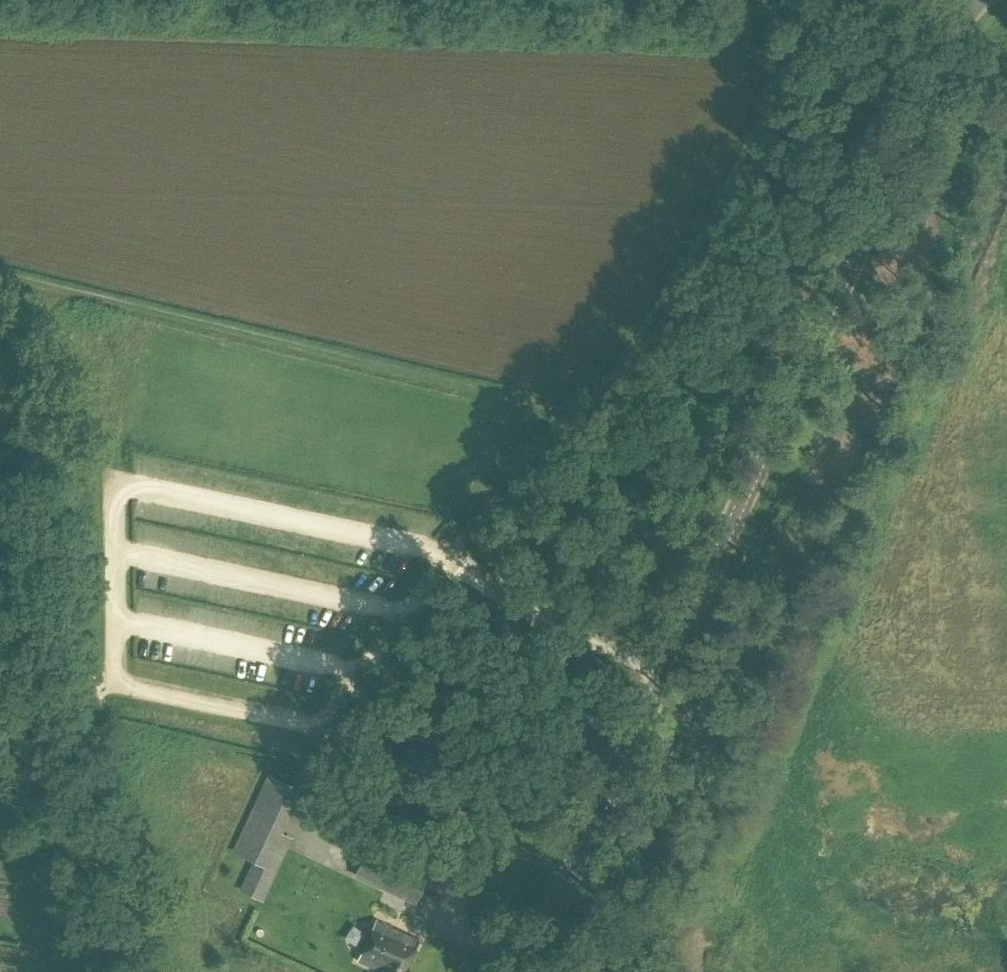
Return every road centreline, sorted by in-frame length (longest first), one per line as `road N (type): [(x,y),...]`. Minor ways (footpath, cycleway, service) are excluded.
road 1 (tertiary): [(527,971),(970,0)]

